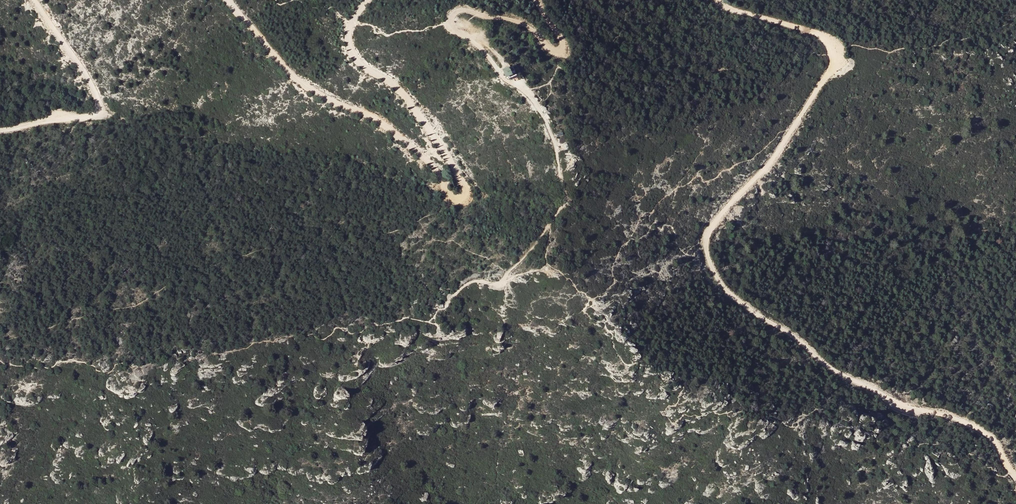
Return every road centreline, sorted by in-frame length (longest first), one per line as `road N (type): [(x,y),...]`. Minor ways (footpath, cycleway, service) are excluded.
road 1 (track): [(1015,477),(992,439),(839,375),(717,281),(705,251),(711,225),(771,160),(838,54),(828,37),(719,0)]
road 2 (track): [(444,309),(463,286),(504,281),(565,201),(556,145),(537,105),(450,27),(450,17),(470,12),(520,24),(558,49),(532,0)]
road 3 (track): [(452,201),(436,168),(405,140),(283,67),(228,0)]
road 4 (track): [(369,0),(352,26),(351,49),(398,90),(446,153),(466,188),(461,200),(452,201)]
road 5 (track): [(36,0),(90,82),(99,112),(0,130)]

